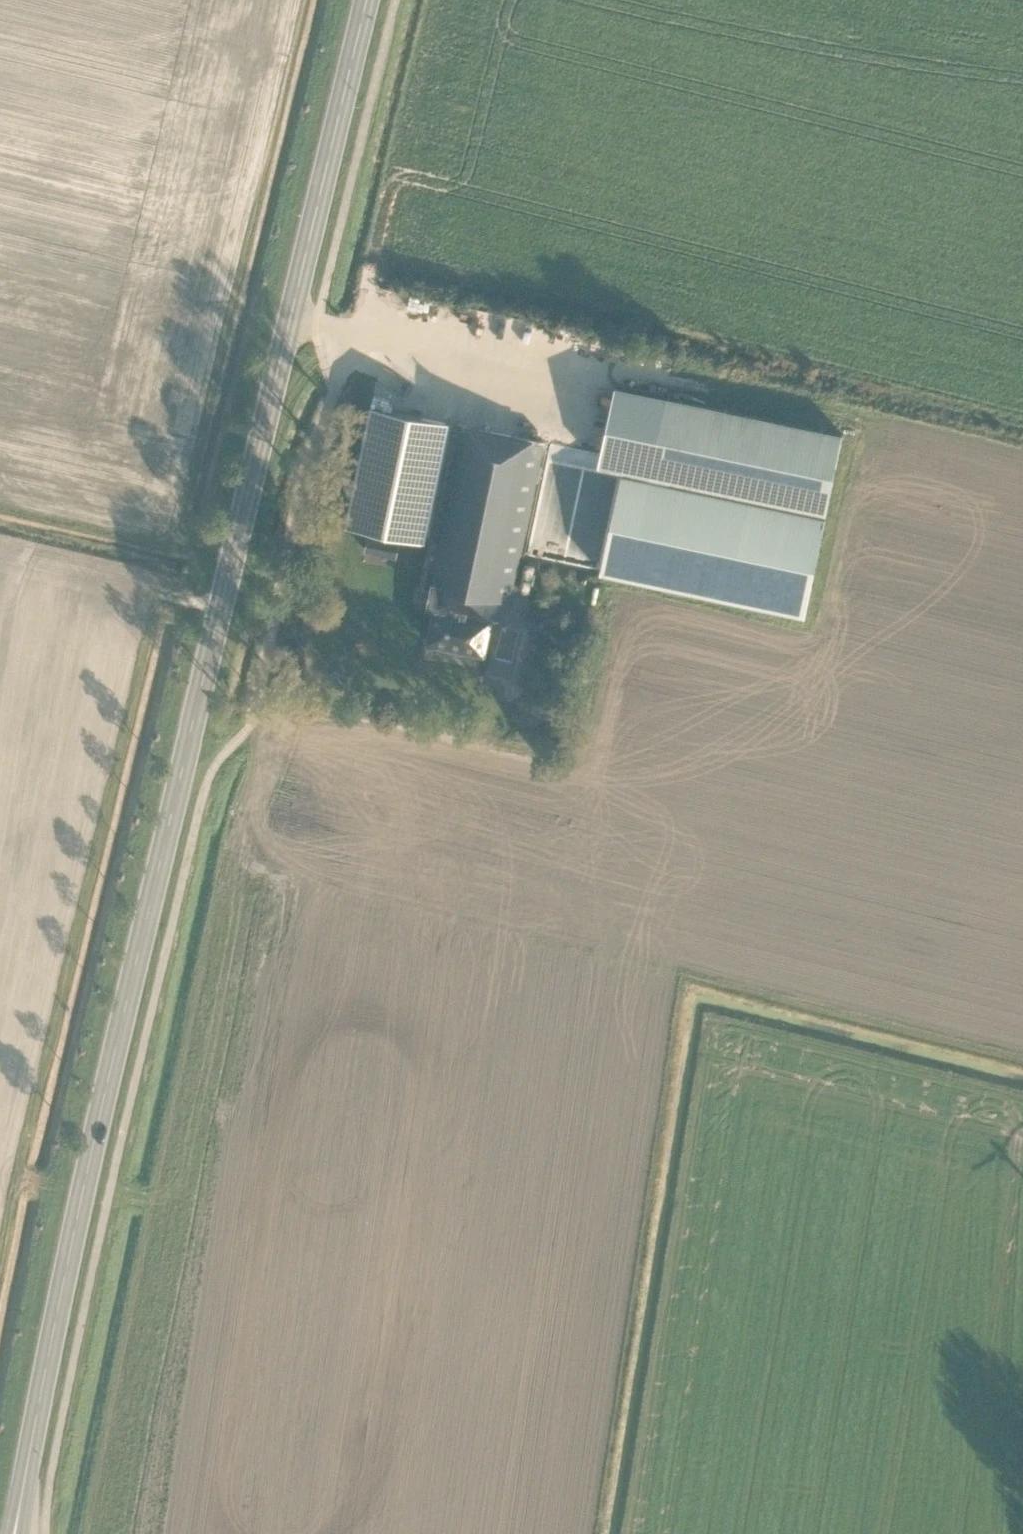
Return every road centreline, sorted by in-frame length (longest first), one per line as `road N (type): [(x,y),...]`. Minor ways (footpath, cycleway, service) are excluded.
road 1 (primary): [(26,1470),(103,1094),(365,0)]

